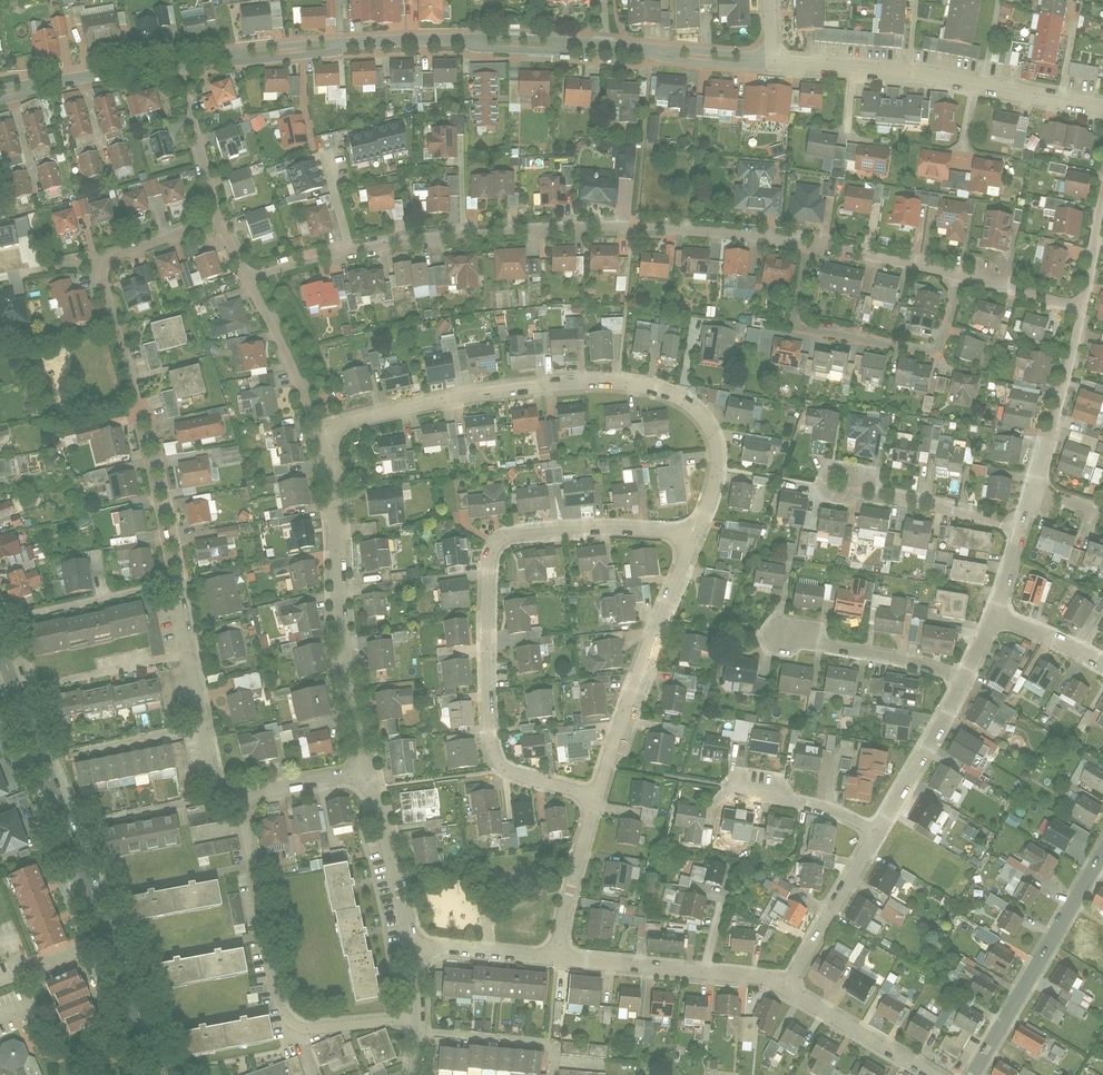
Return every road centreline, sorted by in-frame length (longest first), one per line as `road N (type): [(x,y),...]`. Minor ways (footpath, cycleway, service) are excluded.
road 1 (residential): [(809,240),(637,222),(479,231),(249,278)]
road 2 (residential): [(697,537),(630,528),(537,533),(507,541),(495,559),(490,723),(497,757),(513,775),(600,794)]
road 3 (residential): [(322,428),(537,385),(624,382),(669,392),(699,409),(716,437),(712,493),(697,537)]
road 4 (tertiary): [(0,646),(158,1074)]
road 5 (residential): [(175,575),(160,483),(102,261),(221,219)]
road 6 (residential): [(605,45),(303,46),(175,62)]
road 7 (residential): [(422,1022),(312,1029),(283,1014),(230,790)]
road 8 (residential): [(369,771),(322,428)]
road 9 (residential): [(1102,106),(773,61)]
road 10 (residential): [(809,240),(797,312),(805,327),(933,348),(959,276)]
road 11 (residential): [(697,537),(600,794)]
road 12 (tertiary): [(973,1074),(1102,851)]
road 13 (residential): [(789,988),(557,958)]
road 14 (residential): [(230,790),(212,772),(175,575)]
road 15 (residential): [(965,680),(914,662),(758,634)]
road 16 (residential): [(1023,530),(840,489)]
road 17 (residential): [(413,951),(369,771)]
road 18 (residential): [(879,834),(789,988)]
road 19 (residential): [(175,62),(0,95)]
road 20 (residential): [(965,680),(879,834)]
road 21 (residential): [(600,794),(557,958)]
road 22 (residential): [(773,61),(605,45)]
road 23 (residential): [(932,1074),(789,988)]
road 24 (residential): [(221,219),(175,62)]
road 25 (residential): [(959,276),(809,240)]
road 26 (residential): [(557,958),(413,951)]
road 27 (residential): [(312,407),(249,278)]
road 28 (residential): [(879,834),(824,808),(744,789)]
road 29 (residential): [(369,771),(230,790)]
road 30 (residential): [(1085,306),(1051,432)]
road 31 (residential): [(1085,306),(959,276)]

